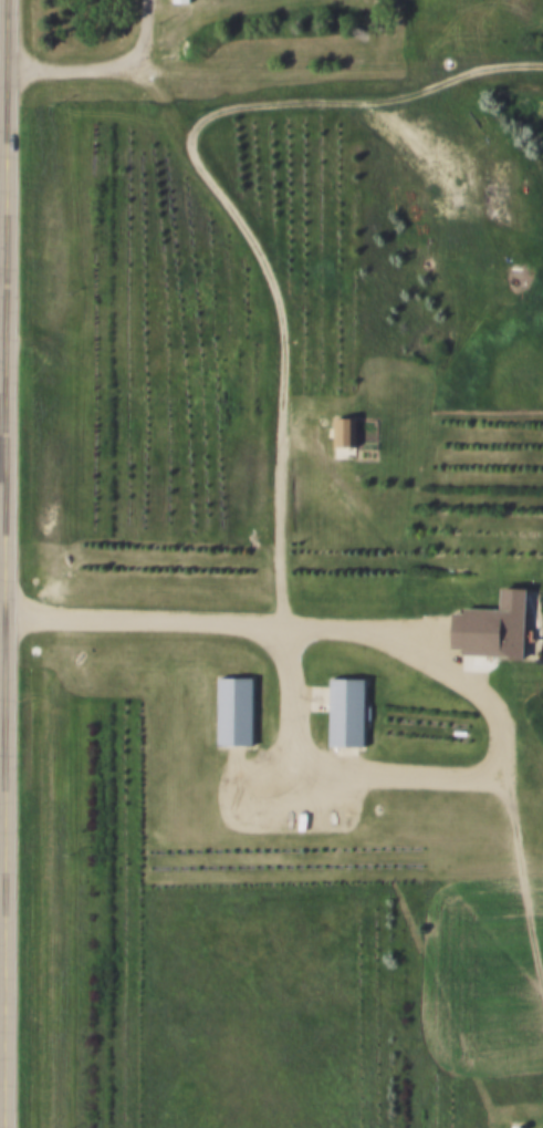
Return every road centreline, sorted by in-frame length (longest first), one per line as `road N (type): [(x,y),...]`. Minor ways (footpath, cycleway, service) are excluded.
road 1 (secondary): [(7,1127),(7,0)]
road 2 (track): [(424,121),(456,328),(411,487),(383,526)]
road 3 (track): [(542,68),(480,68),(424,121),(229,114),(182,133)]
road 4 (track): [(282,414),(303,422),(323,467),(394,537),(400,633)]
road 5 (track): [(495,762),(529,799),(522,861),(542,985)]

